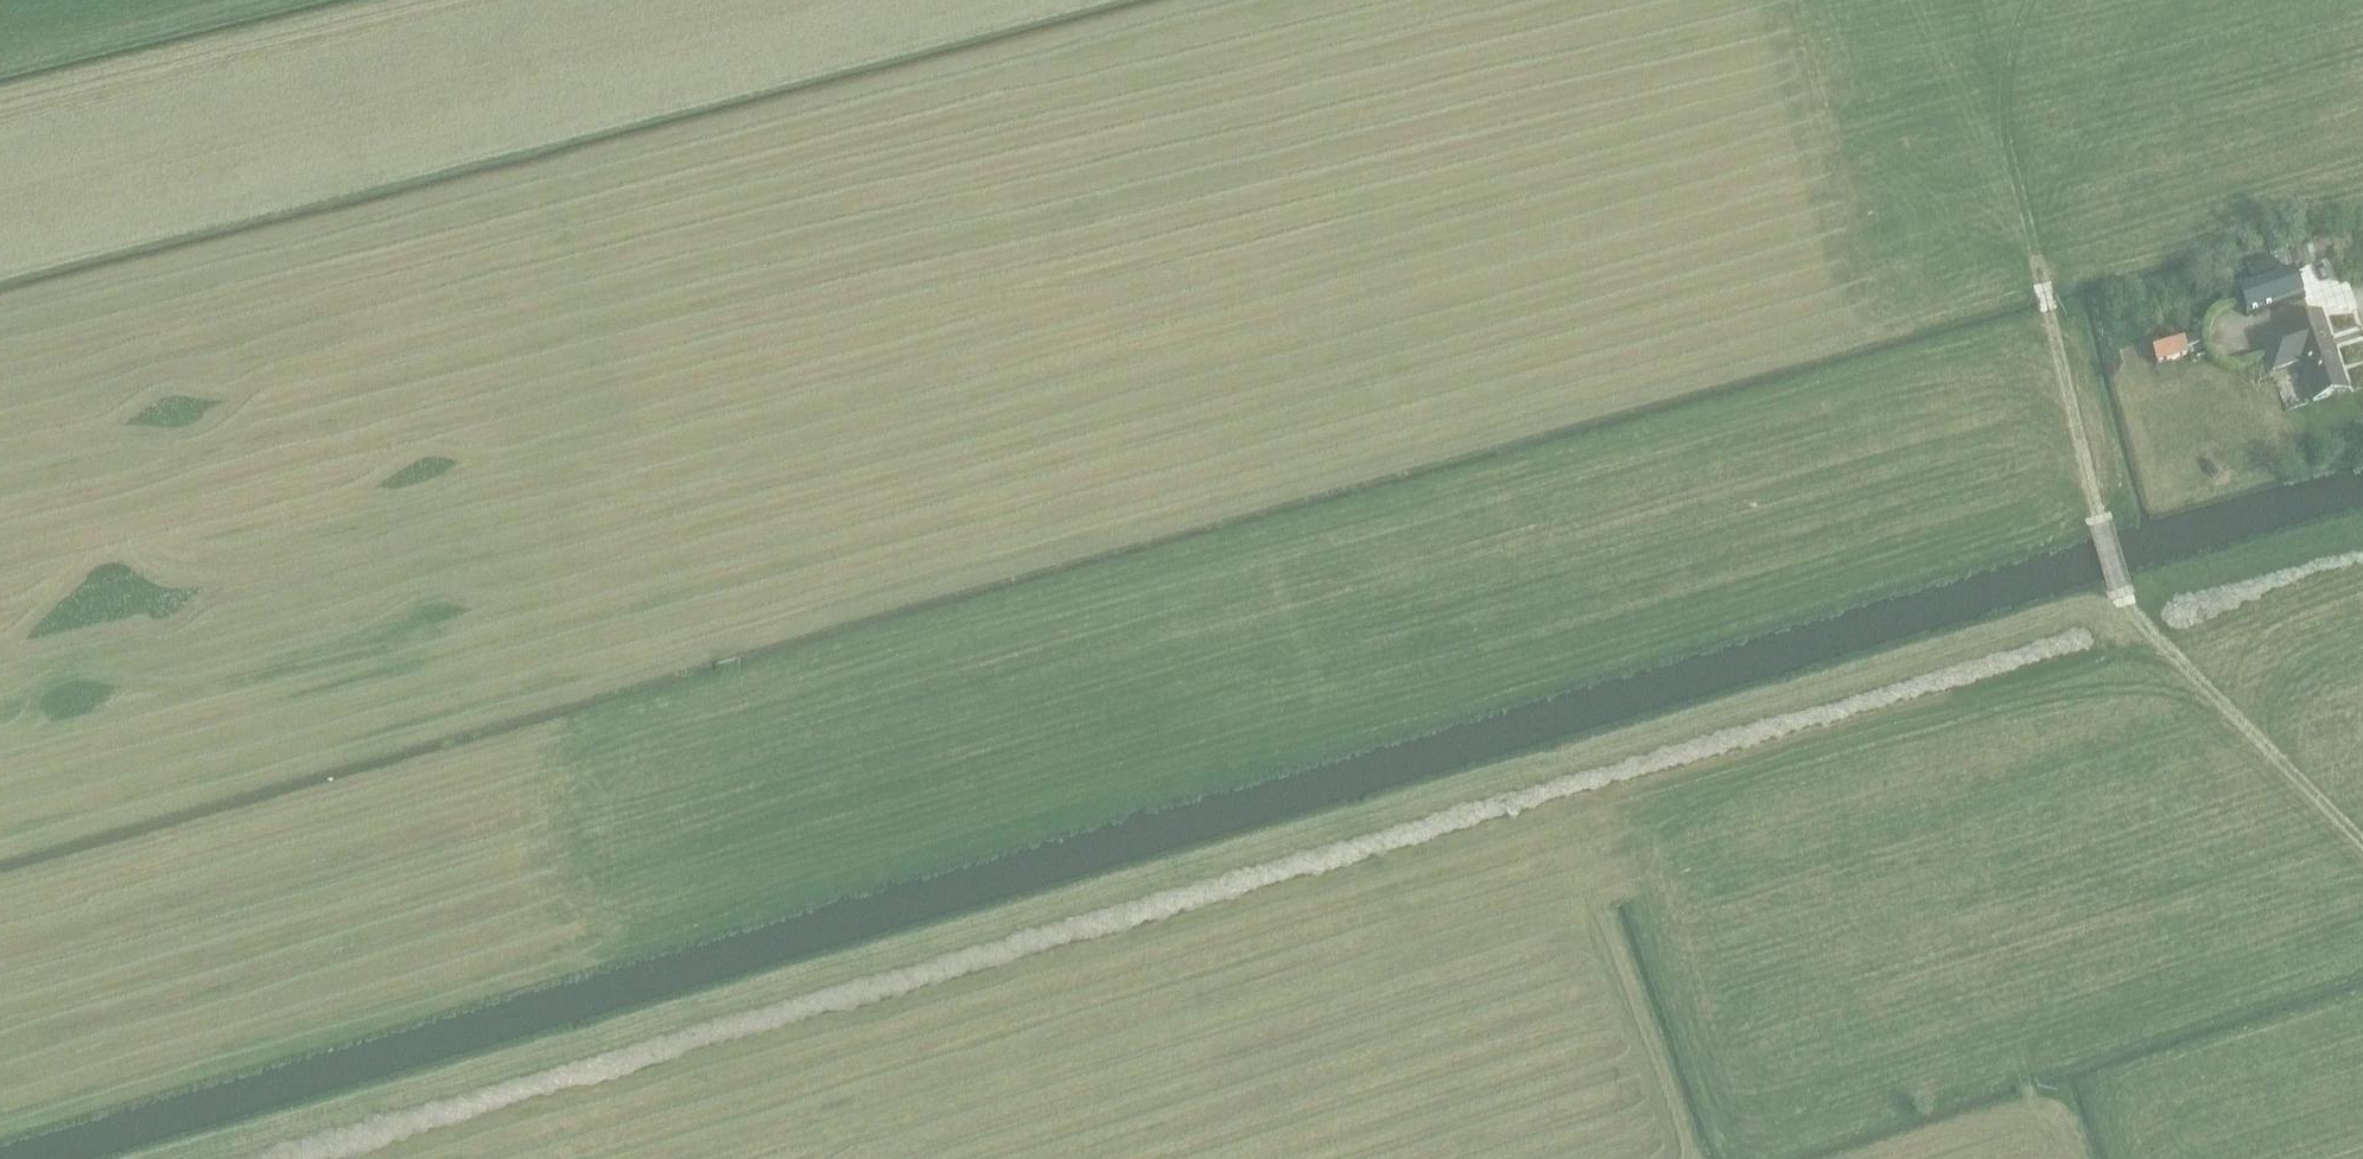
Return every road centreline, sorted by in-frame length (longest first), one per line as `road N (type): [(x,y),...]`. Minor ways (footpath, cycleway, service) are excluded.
road 1 (track): [(2042,279),(2122,599),(2362,840)]

